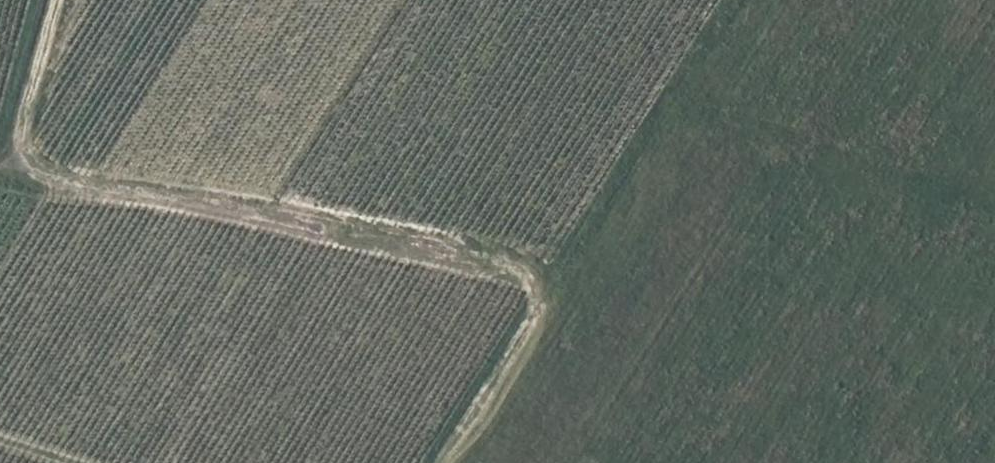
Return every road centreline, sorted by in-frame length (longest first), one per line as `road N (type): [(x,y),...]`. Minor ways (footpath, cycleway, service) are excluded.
road 1 (track): [(62,0),(18,151),(44,178),(288,221),(543,283),(434,462)]
road 2 (track): [(543,283),(729,0)]

